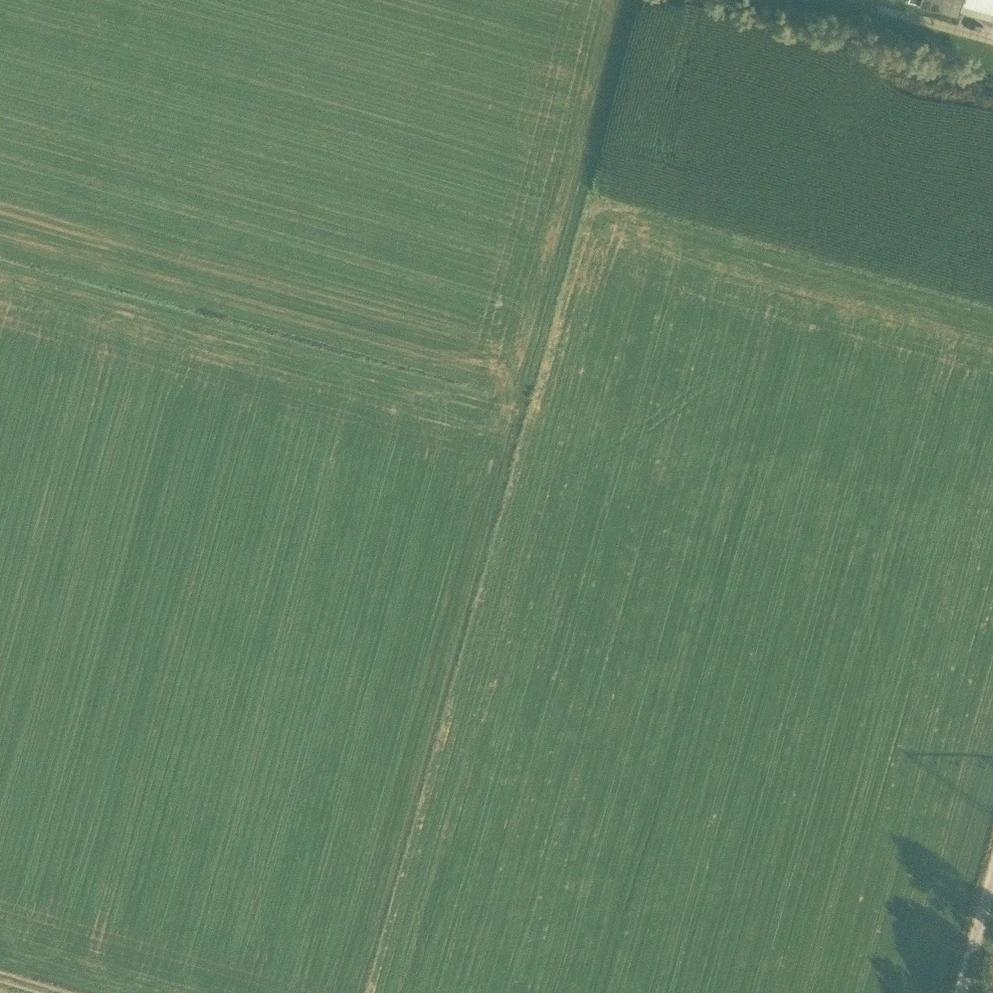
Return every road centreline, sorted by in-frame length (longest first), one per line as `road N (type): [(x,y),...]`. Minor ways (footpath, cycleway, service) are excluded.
road 1 (track): [(992,873),(960,992)]

